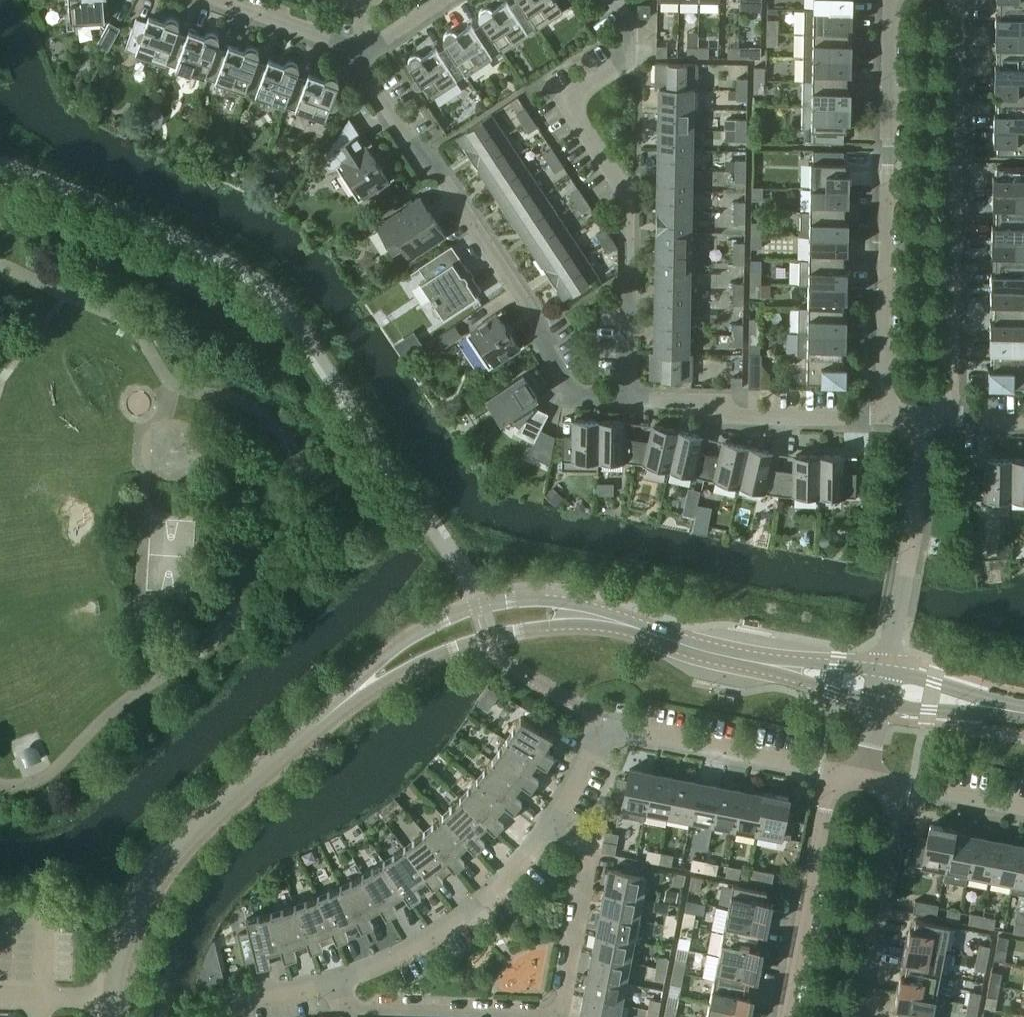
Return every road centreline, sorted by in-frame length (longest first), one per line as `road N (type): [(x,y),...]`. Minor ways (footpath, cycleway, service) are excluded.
road 1 (residential): [(628,400),(578,399),(444,179),(408,141),(348,47)]
road 2 (residential): [(628,400),(625,196),(563,102),(616,67),(628,23),(614,0)]
road 3 (residential): [(551,826),(588,854),(556,1006),(340,1006),(333,984)]
road 4 (residential): [(948,404),(954,0)]
road 5 (residential): [(895,0),(884,400)]
road 6 (tertiary): [(629,625),(562,602),(474,604),(394,648),(295,743)]
road 7 (tertiary): [(295,743),(371,693),(483,639),(629,625)]
road 8 (residential): [(551,826),(603,726),(833,780)]
road 9 (tertiary): [(295,743),(159,868),(129,927),(113,999)]
road 10 (residential): [(333,984),(472,908),(551,826)]
road 11 (residential): [(884,400),(856,421),(746,418),(692,401),(628,400)]
road 12 (residential): [(887,672),(914,524),(917,419)]
road 13 (residential): [(833,780),(786,1016)]
road 14 (residential): [(852,1016),(897,793)]
road 15 (tertiary): [(629,625),(769,665)]
road 16 (tertiary): [(880,704),(1023,716)]
road 17 (residential): [(214,0),(348,47)]
road 18 (tertiary): [(1023,712),(887,672)]
road 19 (residential): [(897,793),(1023,812)]

